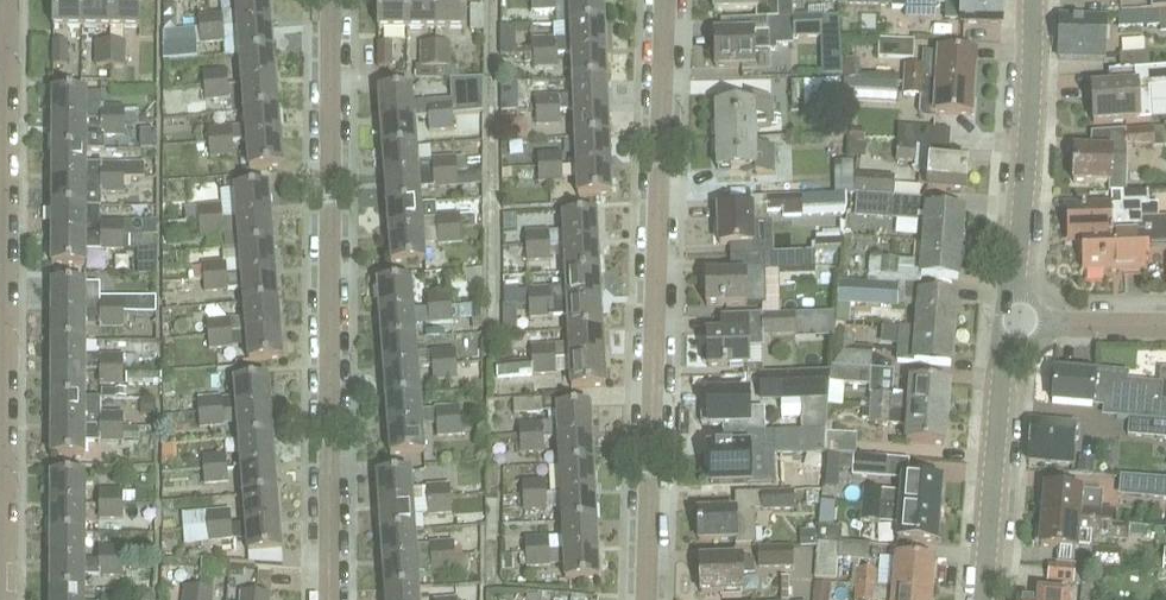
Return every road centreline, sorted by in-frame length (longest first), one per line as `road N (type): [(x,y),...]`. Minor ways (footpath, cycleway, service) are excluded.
road 1 (residential): [(645,599),(668,0)]
road 2 (residential): [(327,599),(329,0)]
road 3 (residential): [(0,445),(4,0)]
road 4 (residential): [(1010,322),(1033,0)]
road 5 (residential): [(982,599),(1010,322)]
road 6 (residential): [(1010,322),(1165,321)]

